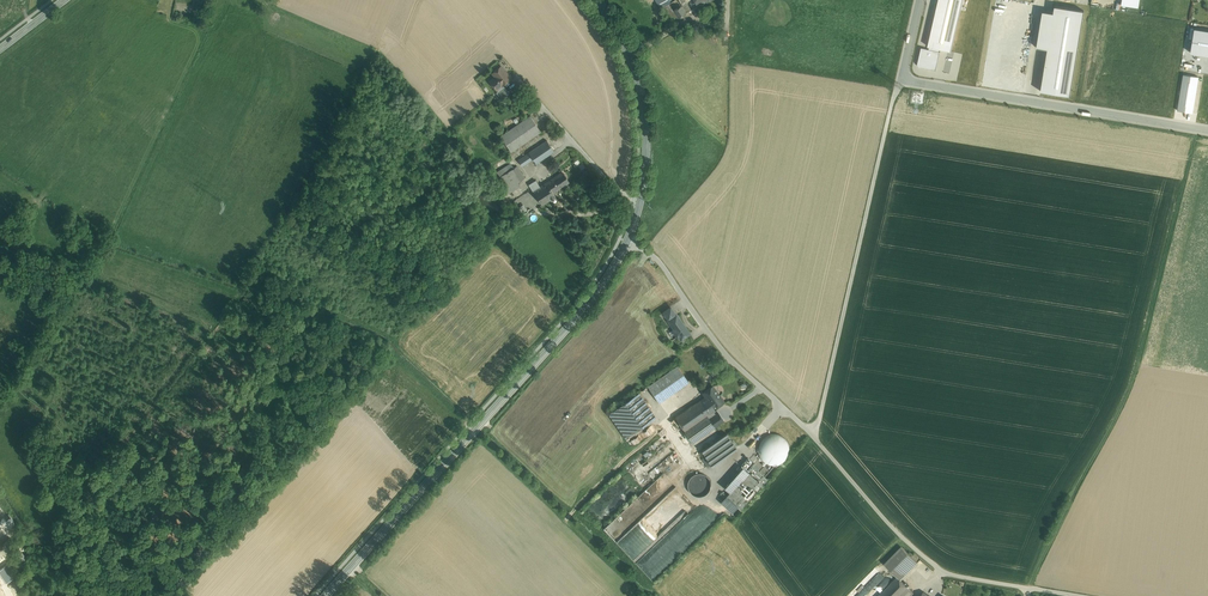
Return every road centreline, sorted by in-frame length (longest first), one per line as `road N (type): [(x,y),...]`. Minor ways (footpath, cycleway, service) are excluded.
road 1 (secondary): [(326,595),(579,312),(627,240)]
road 2 (unclassified): [(818,438),(899,79)]
road 3 (unclassified): [(1086,595),(949,573),(902,535),(818,438)]
road 4 (residential): [(1207,130),(899,79)]
road 5 (unclassified): [(818,438),(724,349),(661,262),(627,240)]
road 6 (secondary): [(627,240),(640,200),(646,126),(629,57),(596,0)]

